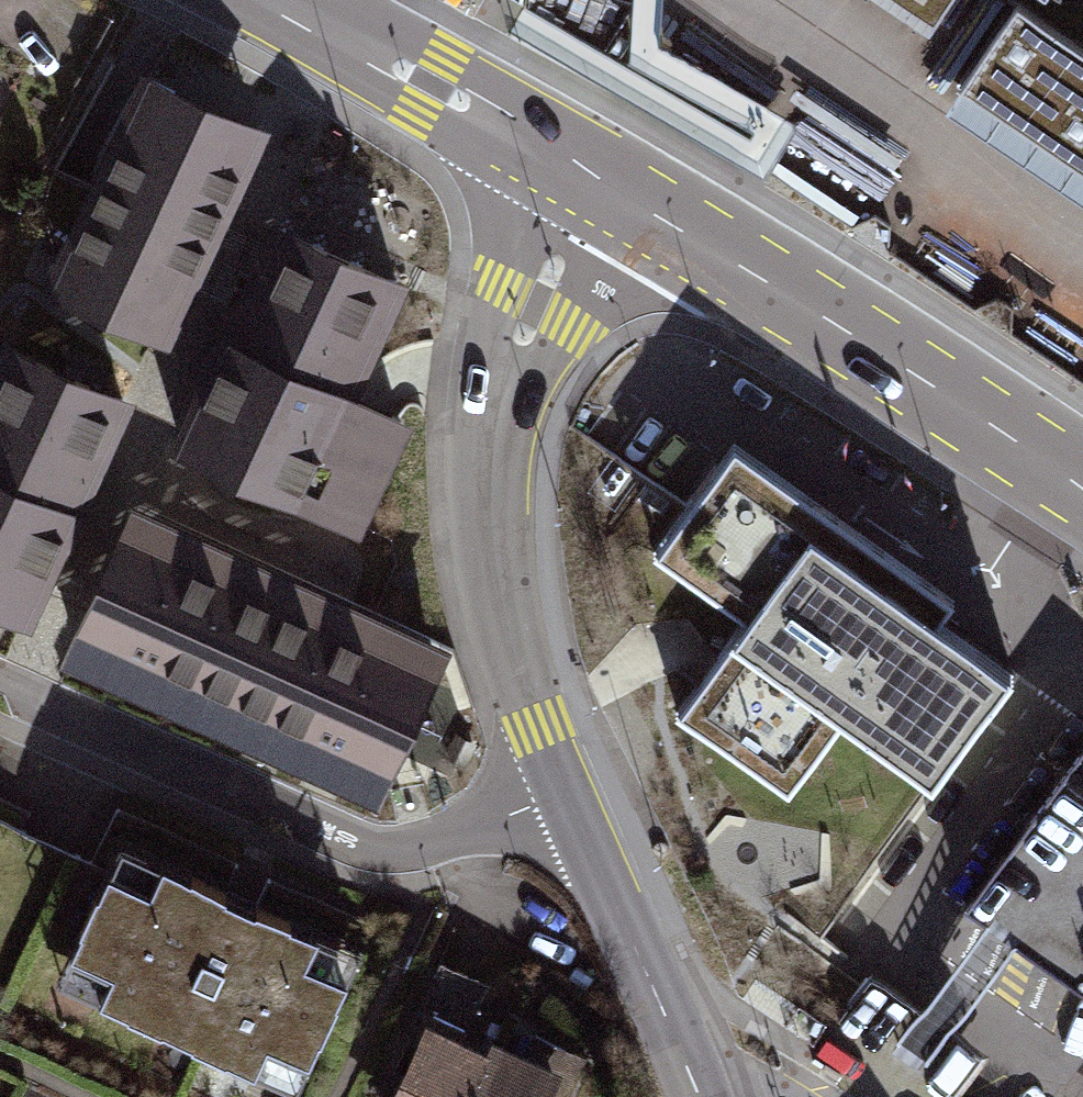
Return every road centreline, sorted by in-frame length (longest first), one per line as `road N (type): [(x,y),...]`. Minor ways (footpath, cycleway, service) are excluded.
road 1 (secondary): [(593,180),(505,384),(491,503),(501,602),(564,795)]
road 2 (residential): [(564,795),(437,850),(382,855),(0,684)]
road 3 (primary): [(593,180),(1082,493)]
road 4 (primary): [(315,23),(593,180)]
road 5 (secondary): [(564,795),(678,1044)]

